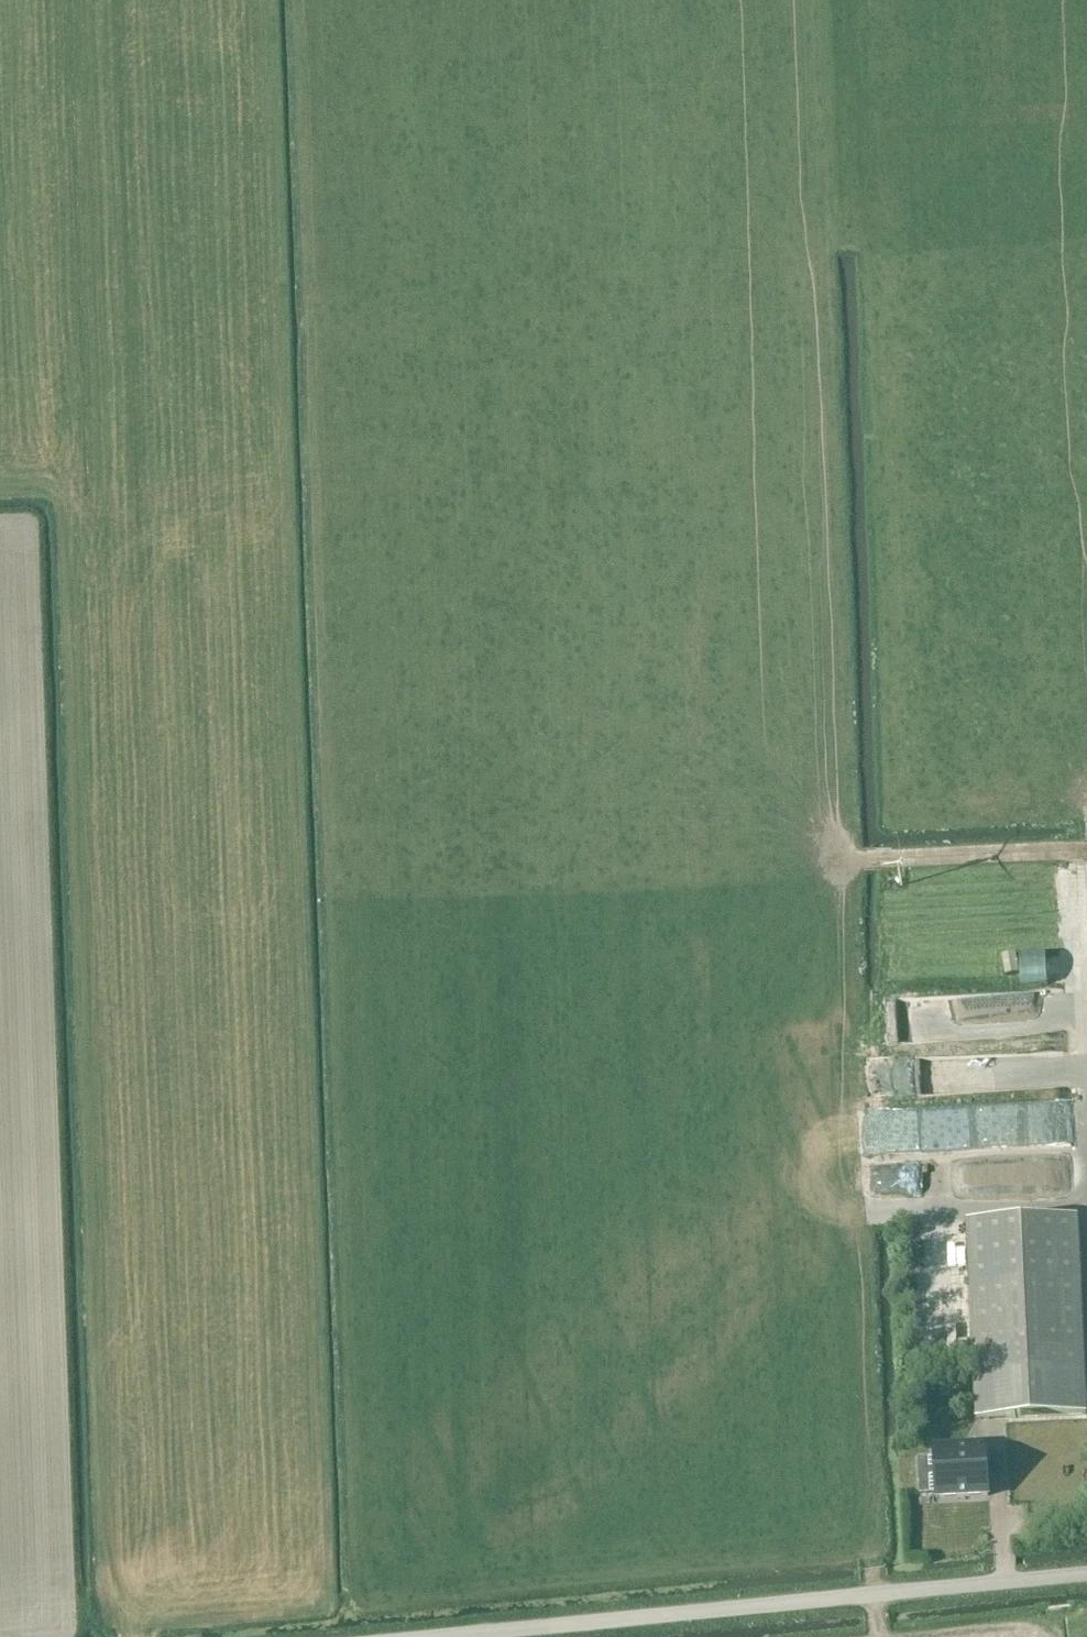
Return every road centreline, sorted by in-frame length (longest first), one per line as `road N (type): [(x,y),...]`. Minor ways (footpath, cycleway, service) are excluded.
road 1 (unclassified): [(568,1636),(1086,1589)]

